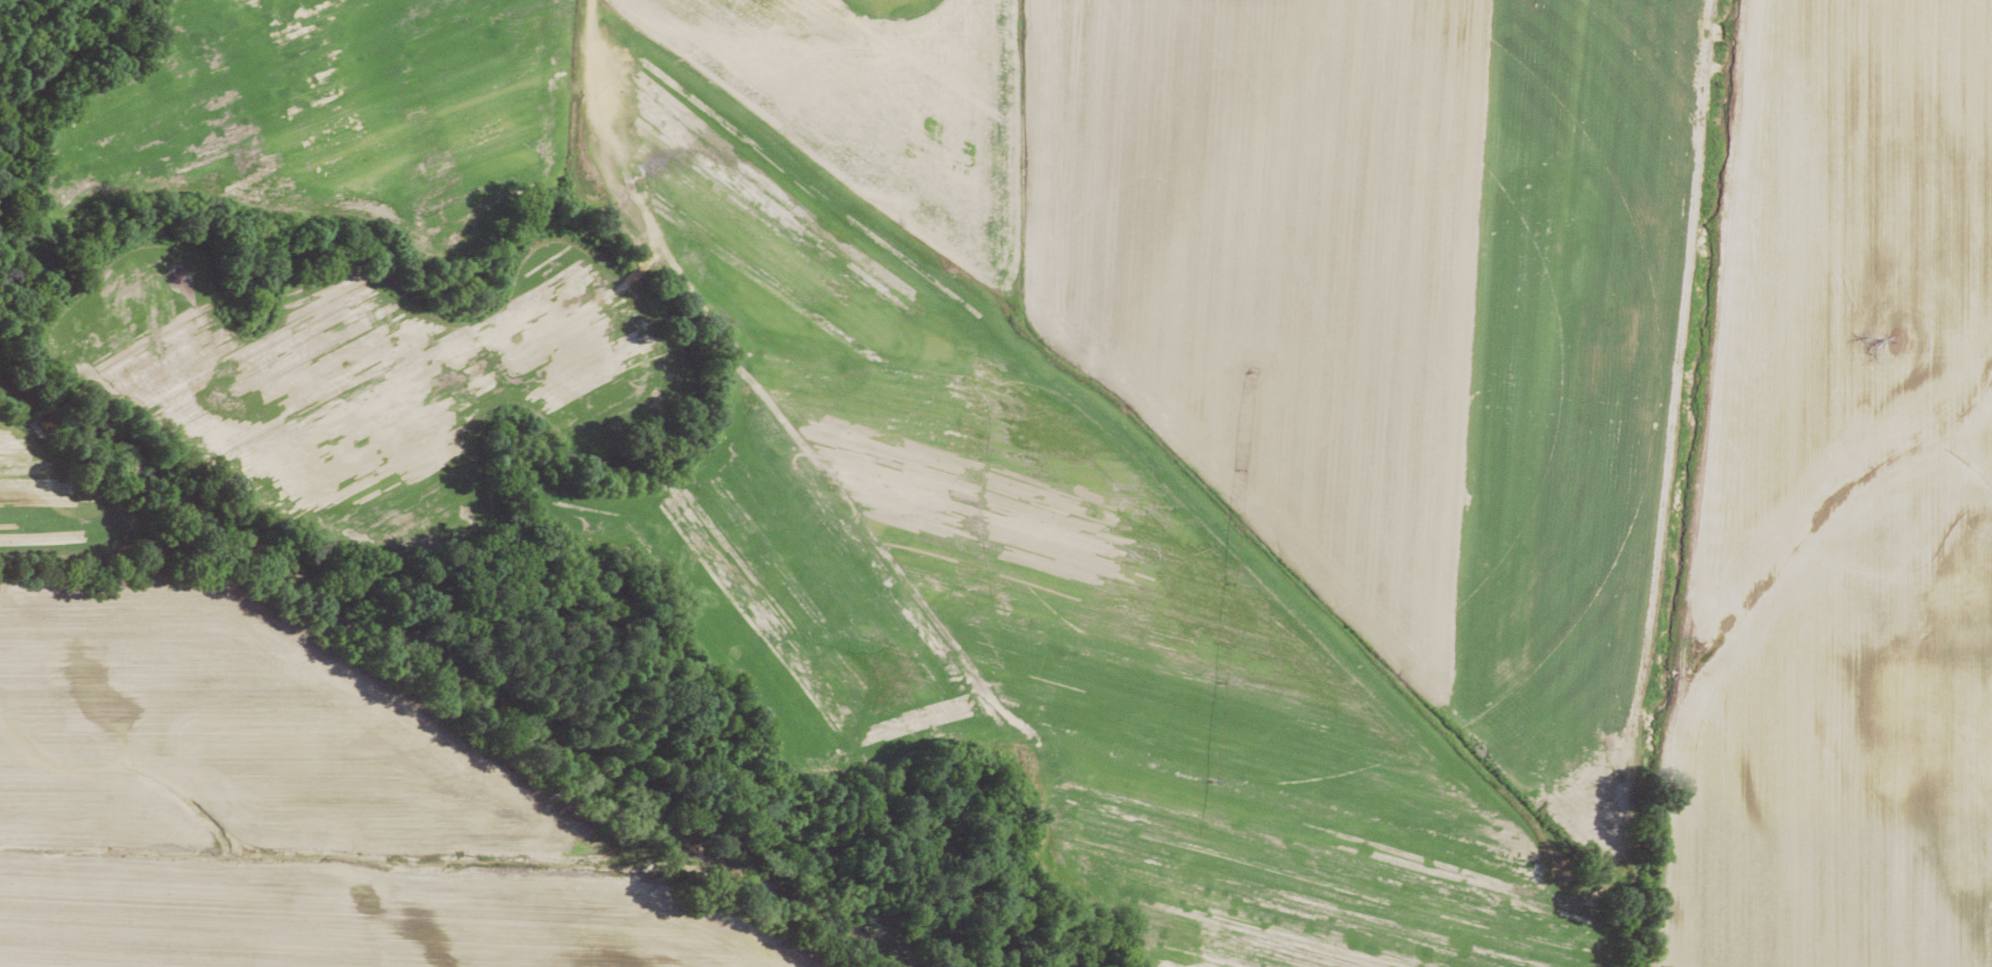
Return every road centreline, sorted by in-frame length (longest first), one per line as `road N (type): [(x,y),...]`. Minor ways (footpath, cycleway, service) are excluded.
road 1 (residential): [(1113,966),(1123,936),(1108,869),(966,688)]

